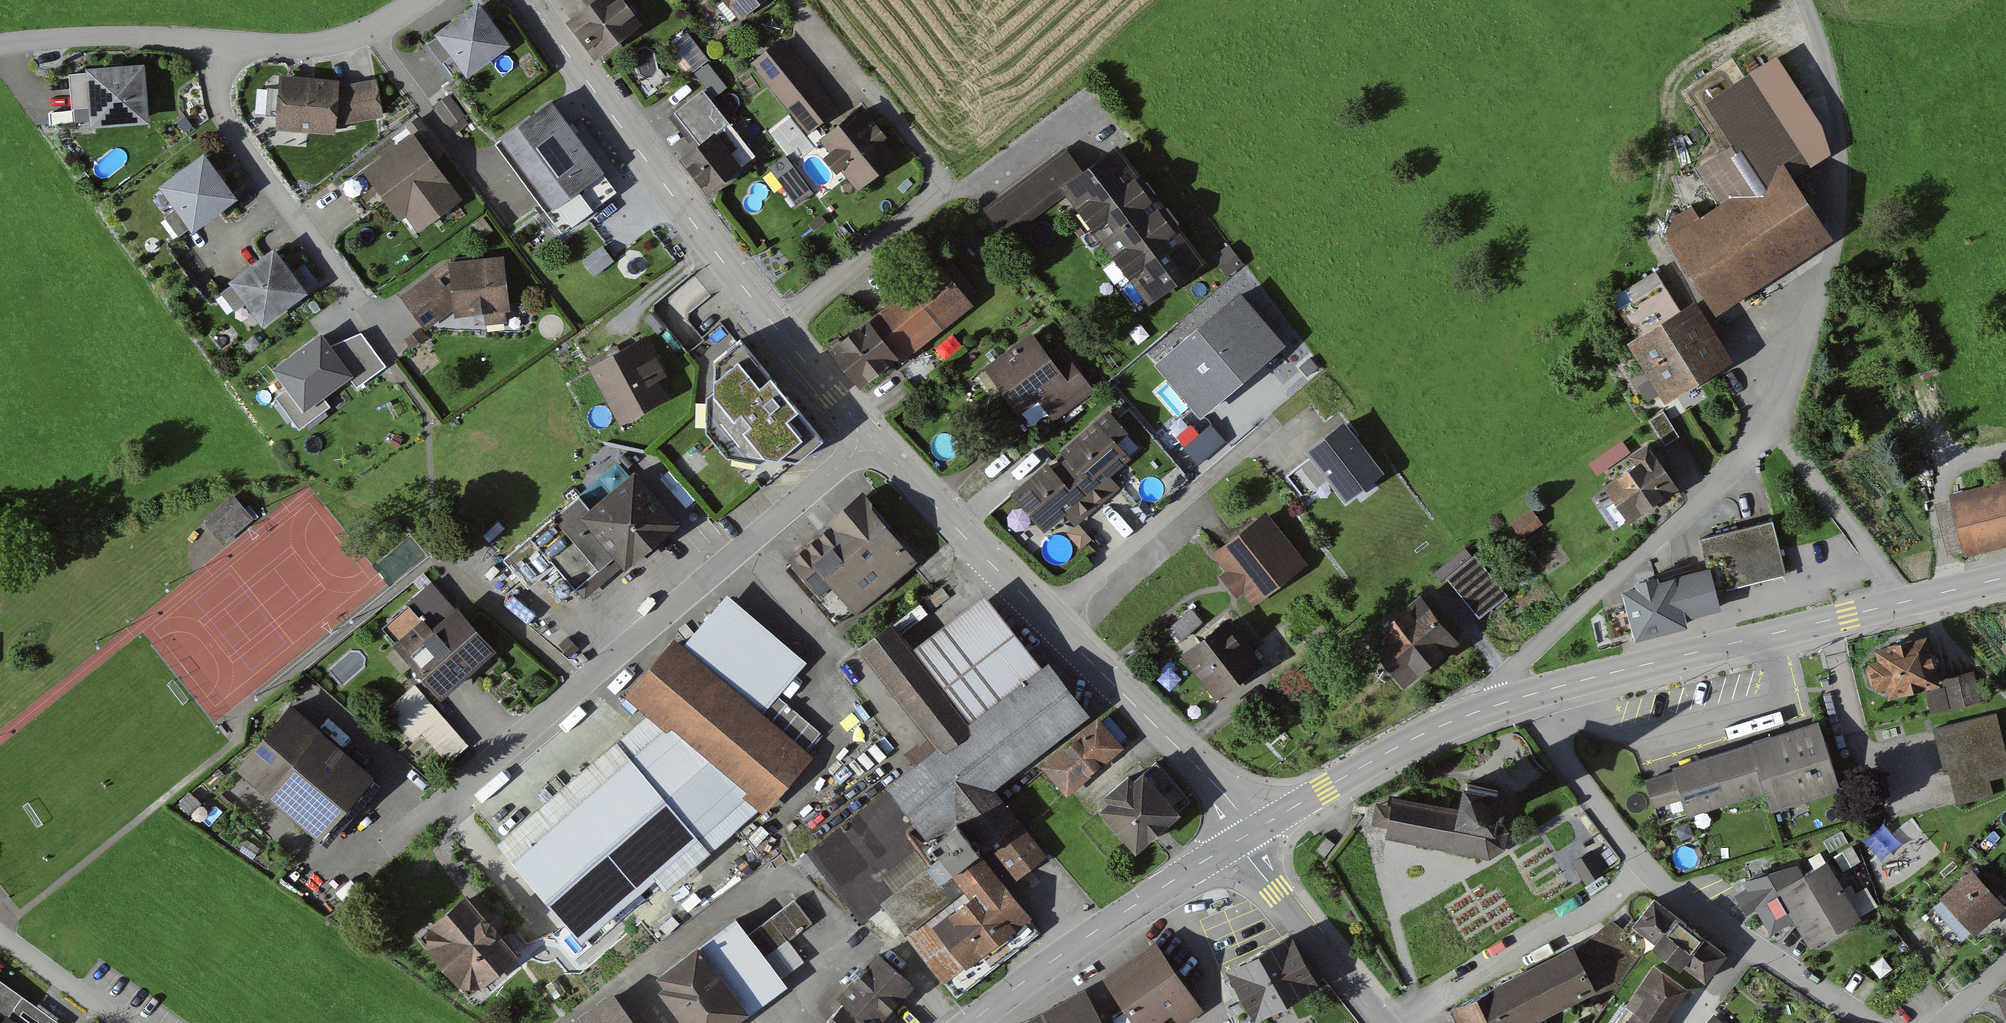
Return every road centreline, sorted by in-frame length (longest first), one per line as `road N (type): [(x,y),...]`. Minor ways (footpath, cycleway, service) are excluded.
road 1 (residential): [(872,440),(403,835)]
road 2 (residential): [(781,332),(945,196),(930,159),(812,0)]
road 3 (unclassified): [(1804,0),(1835,127),(1835,236),(1775,424)]
road 4 (tertiary): [(781,332),(531,0)]
road 5 (tertiary): [(1524,697),(1906,601)]
road 6 (unclassified): [(1775,424),(1537,646),(1515,670),(1509,701)]
road 7 (track): [(1659,255),(1660,197),(1682,72),(1742,30),(1771,27),(1822,50)]
road 8 (tertiary): [(971,1022),(1248,834)]
road 9 (residential): [(218,45),(223,112),(361,304)]
road 10 (residential): [(1640,865),(1591,909),(1386,1022)]
road 11 (tertiary): [(1248,834),(1211,781),(1045,618)]
road 12 (tertiary): [(1509,701),(1389,751),(1248,834)]
road 13 (residential): [(1864,1022),(1640,865)]
road 14 (residential): [(1240,457),(1045,618)]
road 15 (tertiary): [(1045,618),(872,440)]
road 16 (tertiary): [(1248,834),(1249,853),(1379,1022)]
road 17 (residential): [(1775,424),(1906,601)]
road 18 (residential): [(418,0),(373,31),(330,45),(218,45)]
road 19 (residential): [(218,45),(74,36),(7,41)]
road 20 (residential): [(1640,865),(1524,697)]
road 21 (residential): [(0,936),(120,1022)]
road 22 (tertiary): [(872,440),(781,332)]

